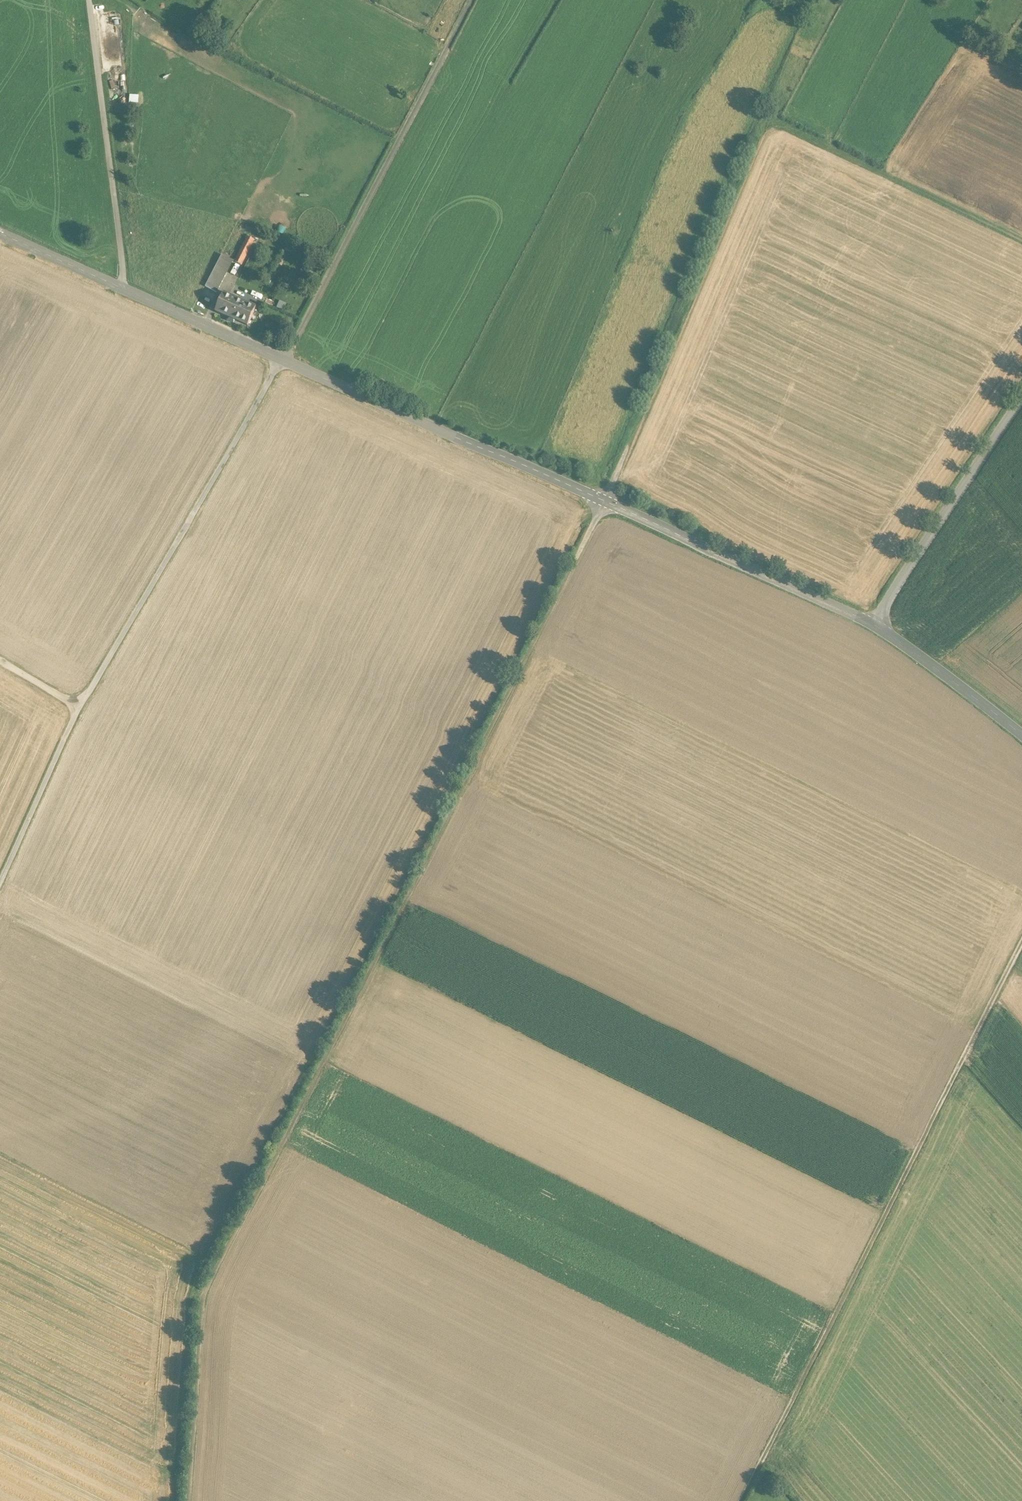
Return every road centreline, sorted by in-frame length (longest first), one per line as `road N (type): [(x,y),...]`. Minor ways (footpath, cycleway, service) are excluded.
road 1 (track): [(605,502),(204,1295),(189,1500)]
road 2 (track): [(473,0),(294,344),(79,704),(0,883)]
road 3 (tertiary): [(871,623),(0,232)]
road 4 (track): [(605,502),(766,120),(1021,239)]
road 5 (track): [(742,1500),(1021,944)]
road 6 (track): [(124,287),(90,0)]
road 7 (unclassified): [(871,623),(1021,398)]
road 8 (tertiary): [(1021,735),(871,623)]

